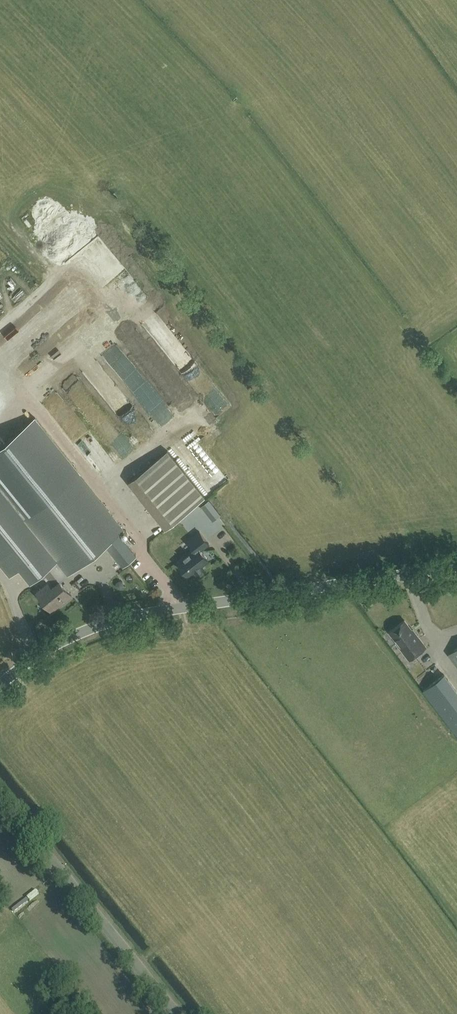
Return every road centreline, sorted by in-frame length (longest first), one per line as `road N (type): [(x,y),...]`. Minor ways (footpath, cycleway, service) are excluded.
road 1 (unclassified): [(0,683),(61,640),(115,619),(456,566)]
road 2 (unclassified): [(177,1013),(0,796)]

